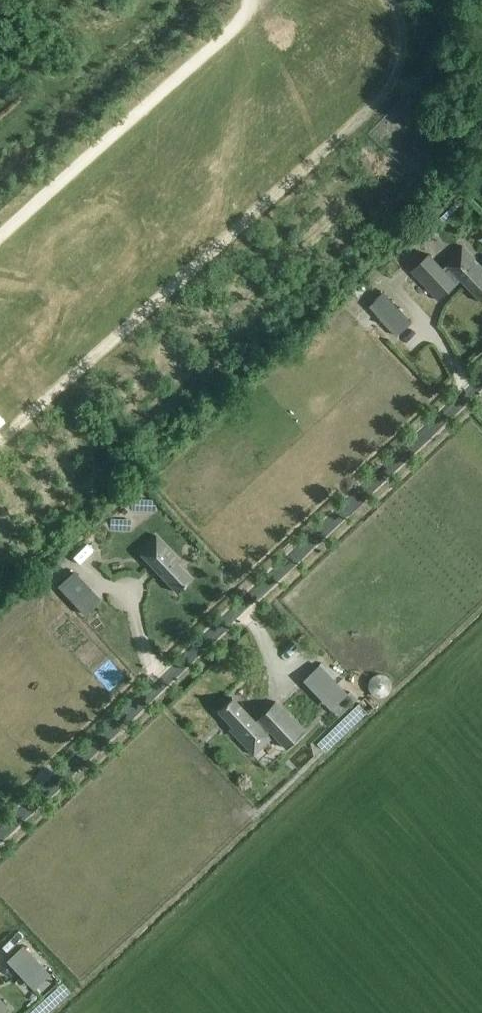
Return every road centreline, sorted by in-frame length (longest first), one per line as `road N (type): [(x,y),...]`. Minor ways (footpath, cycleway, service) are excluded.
road 1 (residential): [(0,833),(481,379)]
road 2 (track): [(392,0),(403,25),(404,59),(380,102),(0,441)]
road 3 (track): [(0,235),(257,0)]

